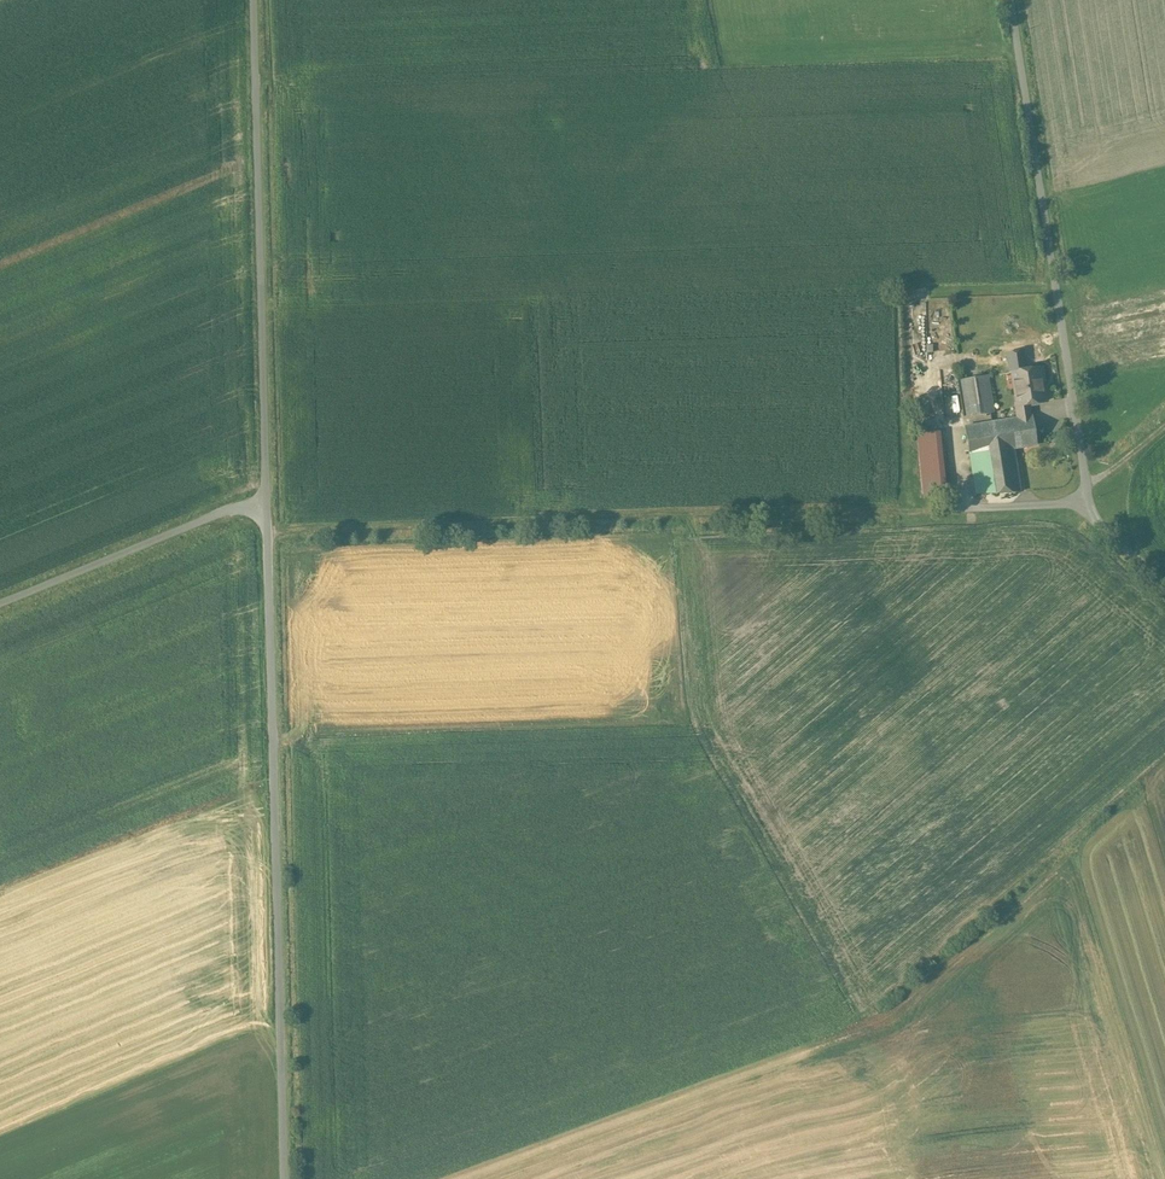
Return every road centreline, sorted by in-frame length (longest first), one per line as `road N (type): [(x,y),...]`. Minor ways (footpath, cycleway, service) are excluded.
road 1 (unclassified): [(283,1178),(266,494)]
road 2 (unclassified): [(1164,581),(1094,519),(1088,495),(1007,0)]
road 3 (unclassified): [(266,494),(253,0)]
road 4 (unclassified): [(266,494),(0,603)]

